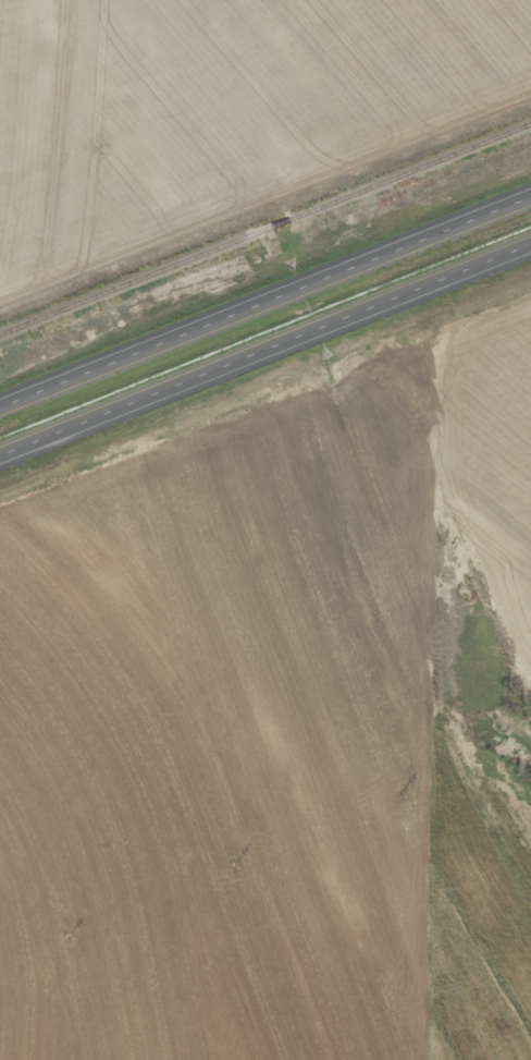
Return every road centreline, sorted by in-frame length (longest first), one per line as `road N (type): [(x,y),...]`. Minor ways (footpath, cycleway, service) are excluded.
road 1 (residential): [(454,1059),(446,422)]
road 2 (trunk): [(0,462),(530,252)]
road 3 (trunk): [(530,204),(0,413)]
road 4 (residential): [(0,577),(381,427),(446,422),(530,391)]

